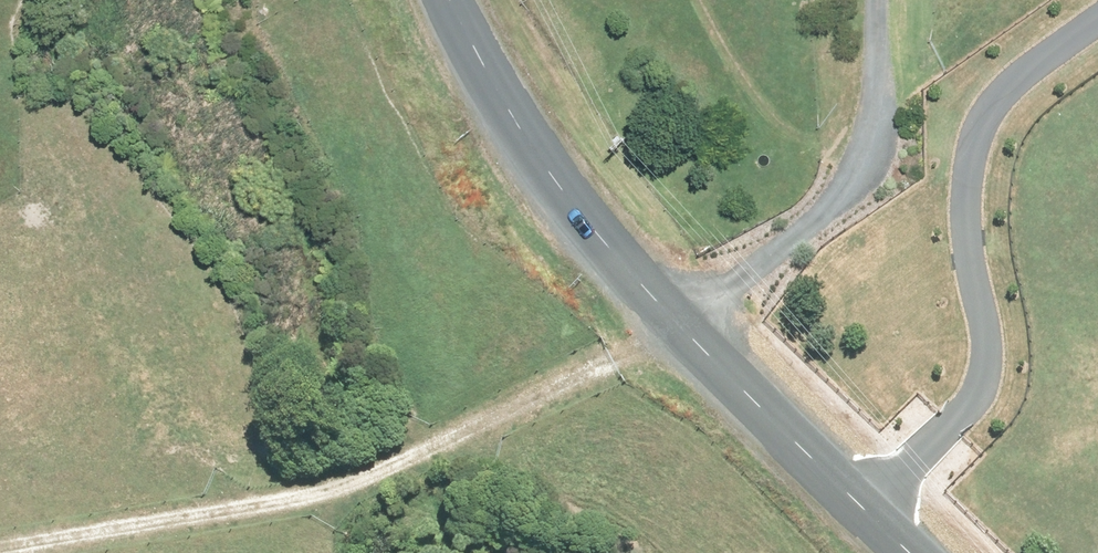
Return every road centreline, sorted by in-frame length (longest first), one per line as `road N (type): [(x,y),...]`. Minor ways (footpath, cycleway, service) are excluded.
road 1 (track): [(0,551),(352,509),(694,342)]
road 2 (unclassified): [(450,0),(561,188),(647,295),(908,552)]

